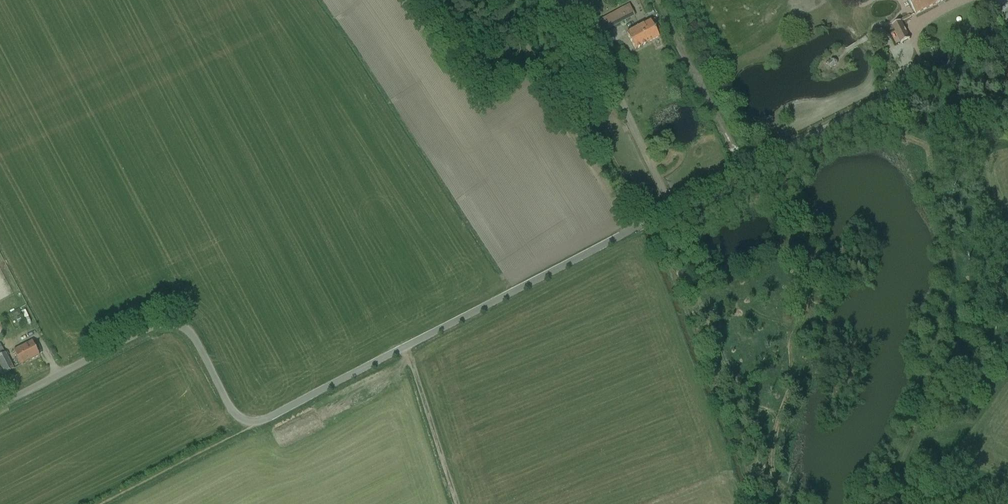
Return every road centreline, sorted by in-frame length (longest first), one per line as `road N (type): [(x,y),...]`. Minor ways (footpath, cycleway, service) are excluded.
road 1 (unclassified): [(0,406),(169,323),(189,332),(235,414),(258,422),(1007,36)]
road 2 (track): [(457,503),(406,346)]

